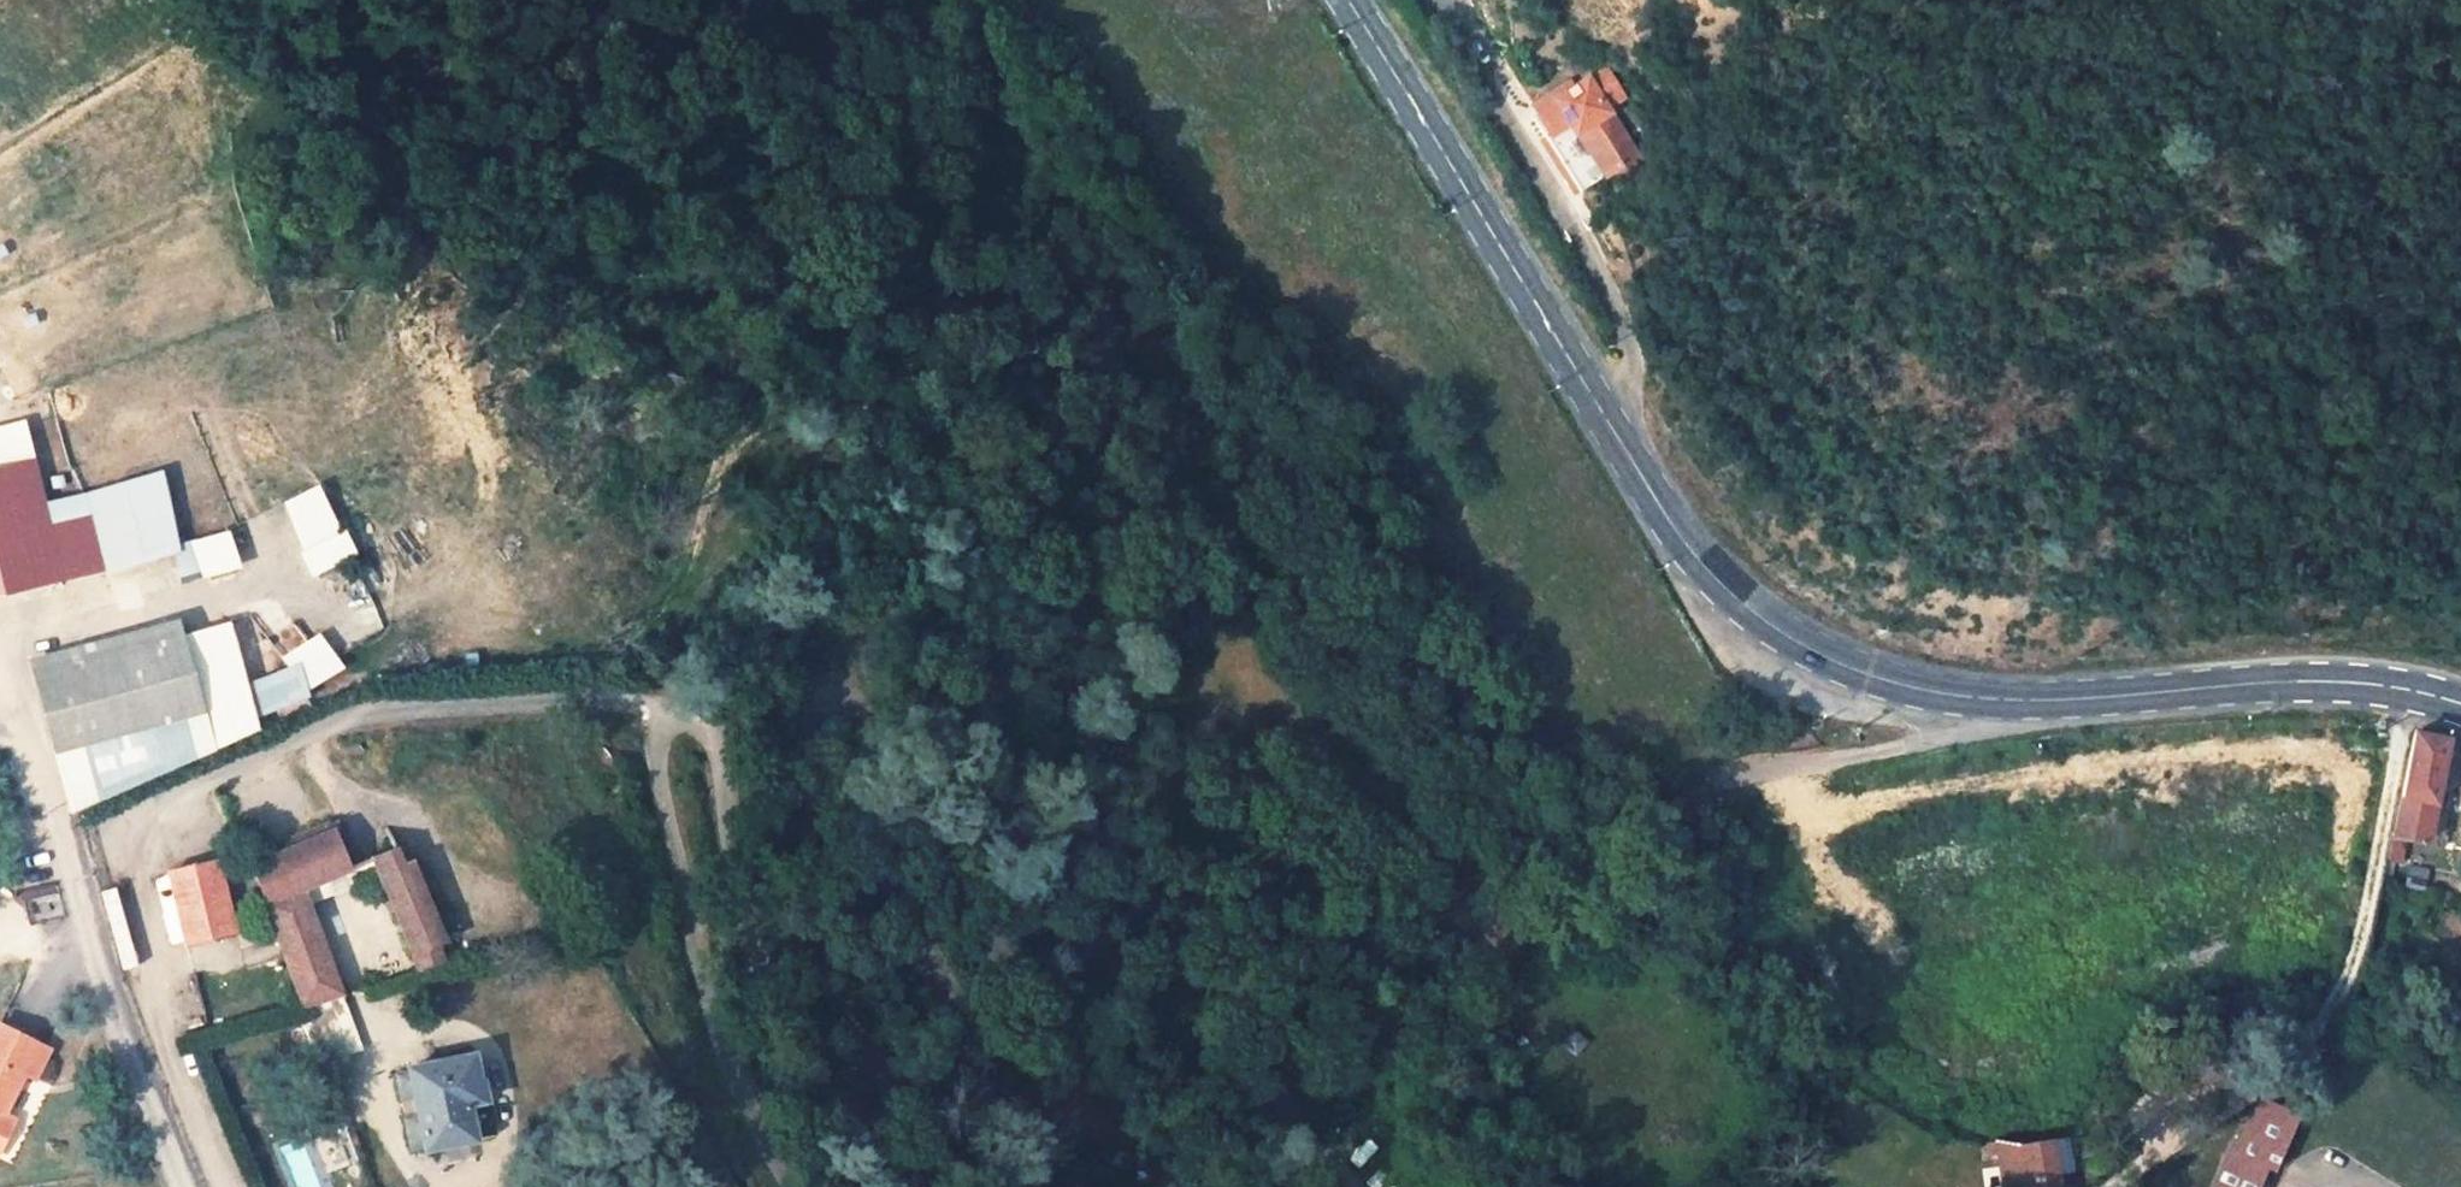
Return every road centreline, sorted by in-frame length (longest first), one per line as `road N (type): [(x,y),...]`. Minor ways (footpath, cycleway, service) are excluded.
road 1 (tertiary): [(2460,704),(2411,691),(2305,681),(1991,700),(1907,686),(1816,652),(1747,609),(1680,546),(1337,0)]
road 2 (track): [(86,879),(146,1088),(185,1186)]

